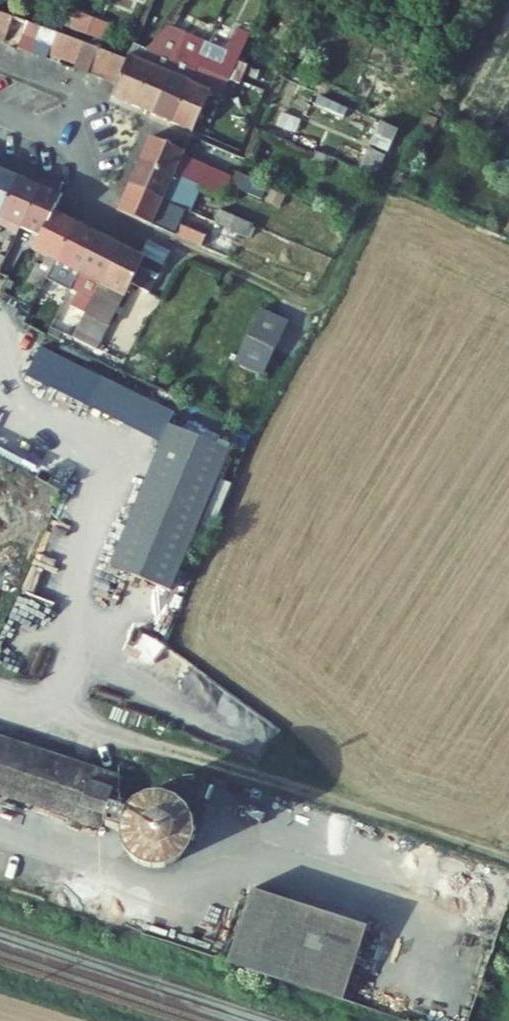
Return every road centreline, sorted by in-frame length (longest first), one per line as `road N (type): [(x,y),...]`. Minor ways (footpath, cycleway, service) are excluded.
road 1 (residential): [(0,112),(65,137),(83,92),(0,59)]

